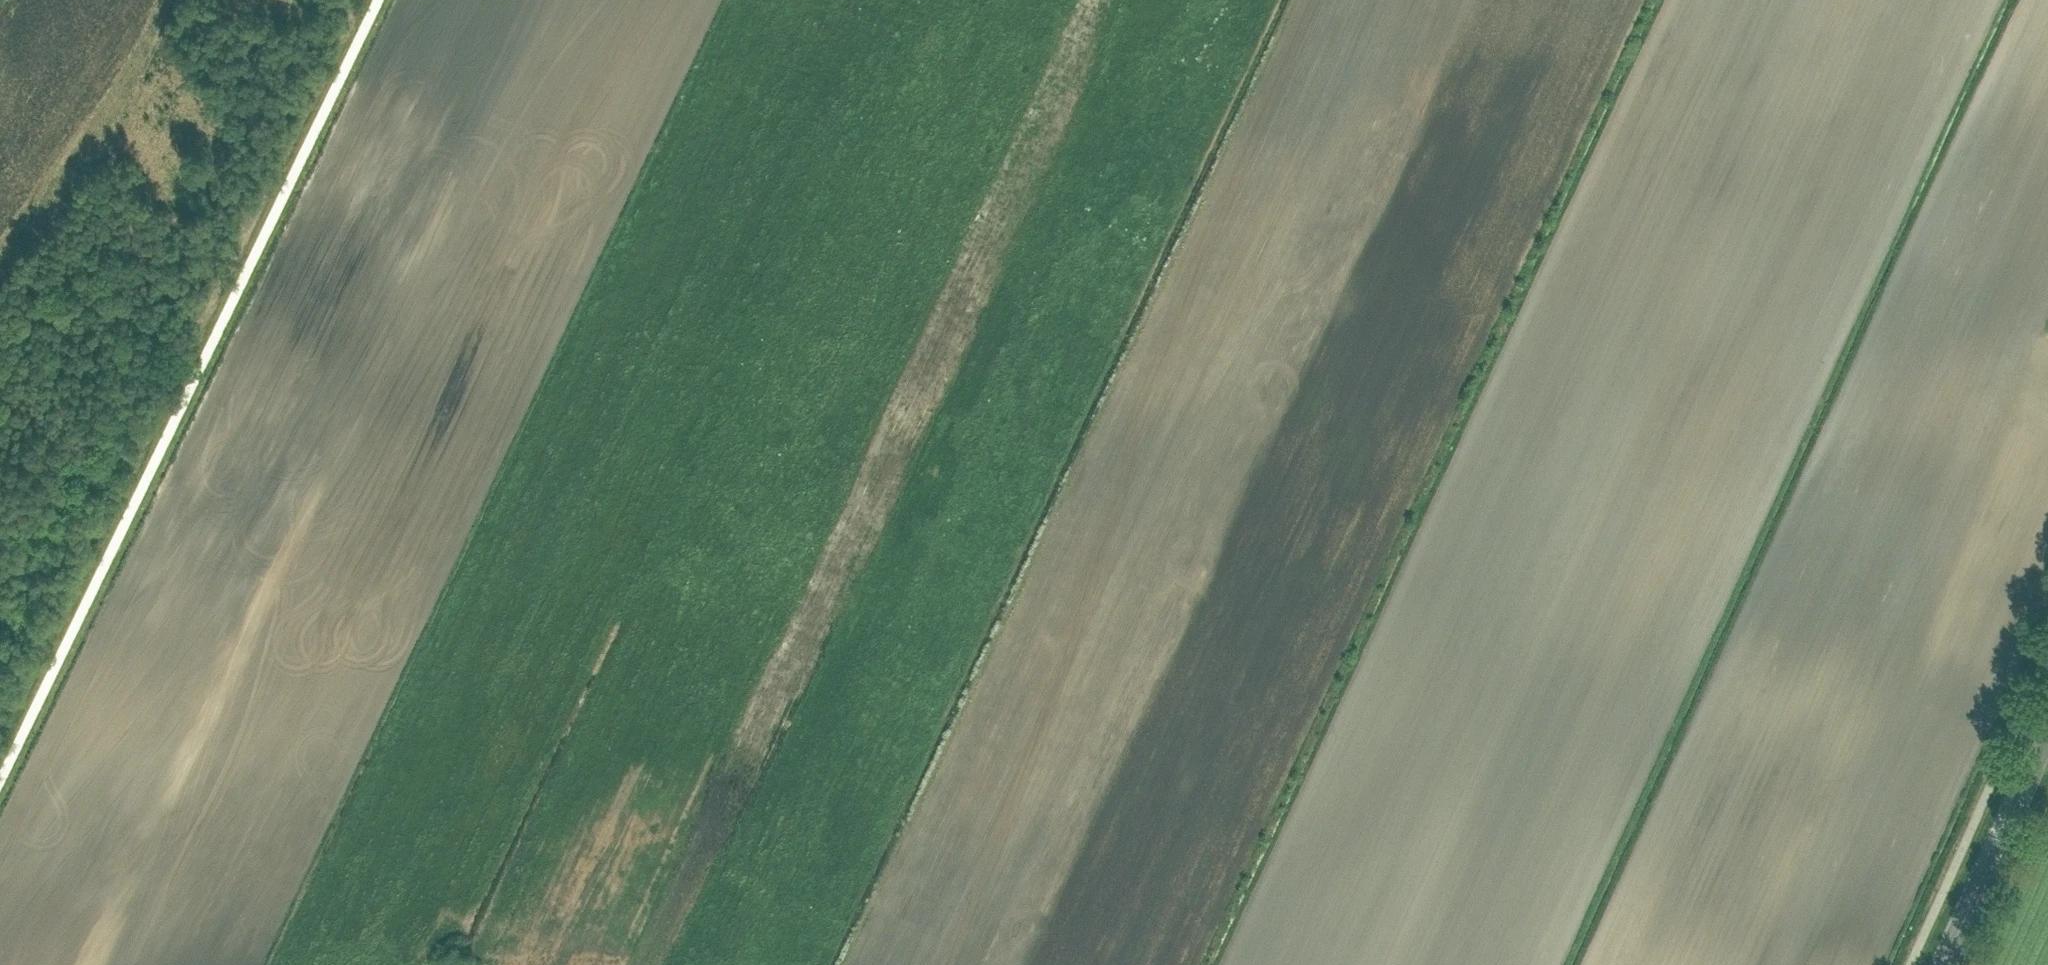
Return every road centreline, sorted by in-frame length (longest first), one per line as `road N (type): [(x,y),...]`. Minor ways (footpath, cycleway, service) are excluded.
road 1 (secondary): [(1943,964),(2047,731)]

